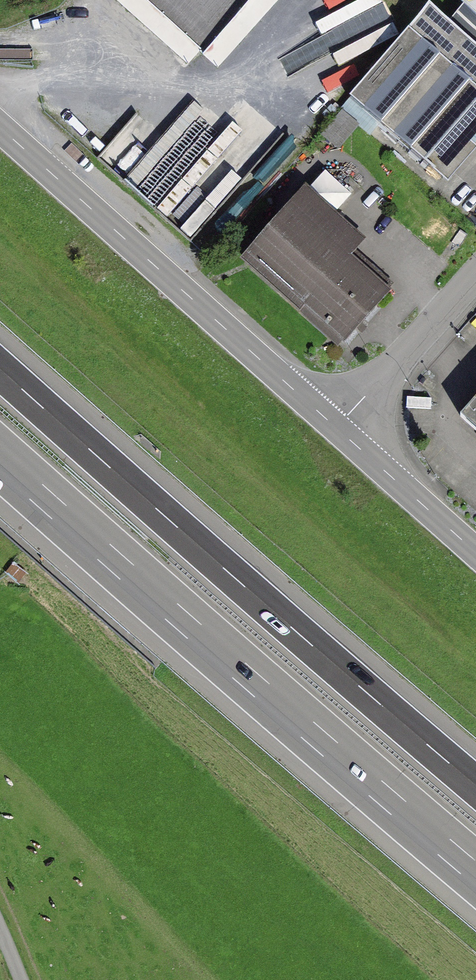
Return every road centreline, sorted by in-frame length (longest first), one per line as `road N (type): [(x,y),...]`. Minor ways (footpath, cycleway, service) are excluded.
road 1 (motorway): [(475,785),(0,368)]
road 2 (motorway): [(0,460),(475,874)]
road 3 (primary): [(0,128),(337,428)]
road 4 (residential): [(337,428),(475,273)]
road 5 (primary): [(337,428),(475,553)]

